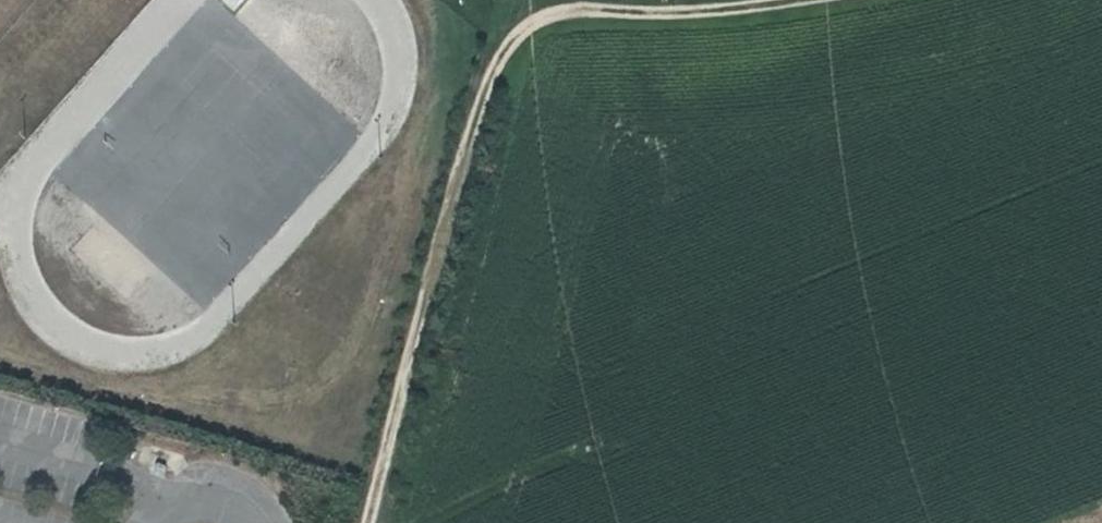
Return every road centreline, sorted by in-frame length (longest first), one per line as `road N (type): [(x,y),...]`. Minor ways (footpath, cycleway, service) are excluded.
road 1 (unclassified): [(838,0),(546,21),(512,49),(494,77),(373,522)]

